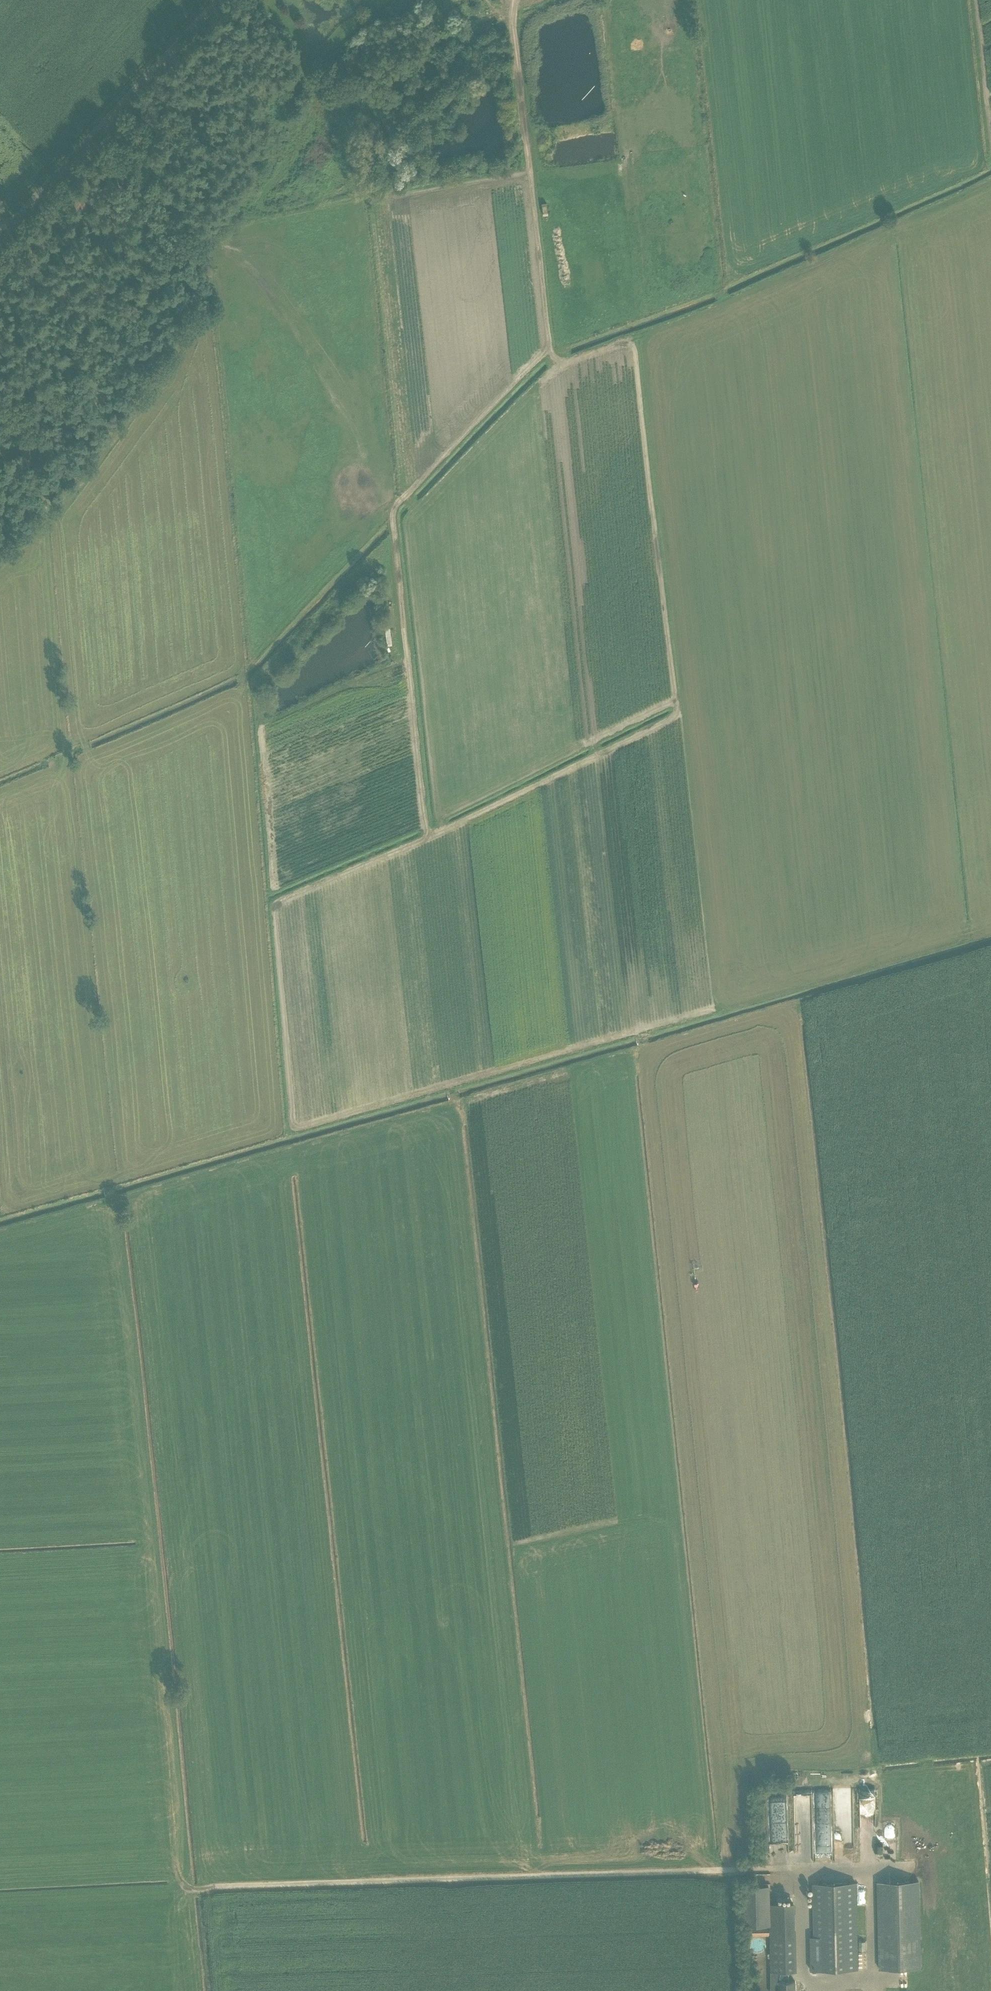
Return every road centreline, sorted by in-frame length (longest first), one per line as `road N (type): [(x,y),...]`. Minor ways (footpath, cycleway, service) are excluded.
road 1 (unclassified): [(0,233),(218,0)]

